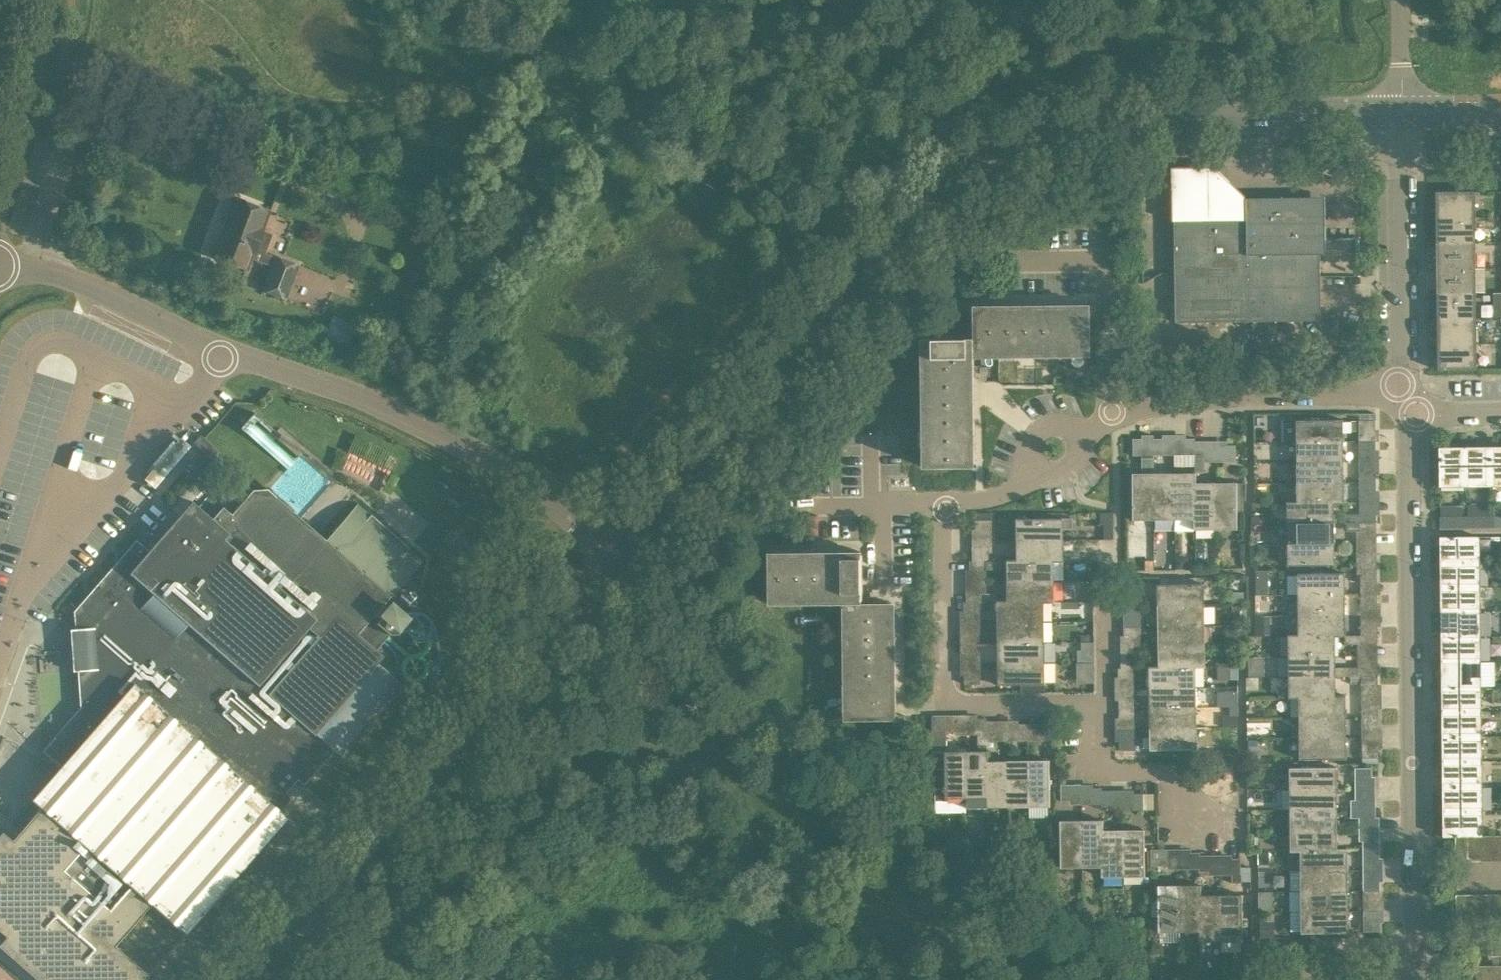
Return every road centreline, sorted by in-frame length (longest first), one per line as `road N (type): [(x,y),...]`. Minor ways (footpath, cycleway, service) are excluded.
road 1 (tertiary): [(619,565),(936,210),(1020,149),(1109,121),(1398,113)]
road 2 (tertiary): [(0,266),(80,283),(224,352),(372,400),(442,433),(532,488),(619,565)]
road 3 (residential): [(1412,979),(1409,413)]
road 4 (tertiary): [(309,925),(619,565)]
road 5 (residential): [(1104,702),(958,702),(945,691),(942,505),(996,497),(1040,468)]
road 6 (residential): [(1075,436),(1112,416),(1180,399),(1398,391)]
road 7 (residential): [(1398,391),(1398,113)]
road 8 (residential): [(1200,810),(1168,772),(1105,772),(1104,702)]
road 9 (residential): [(45,0),(7,152)]

